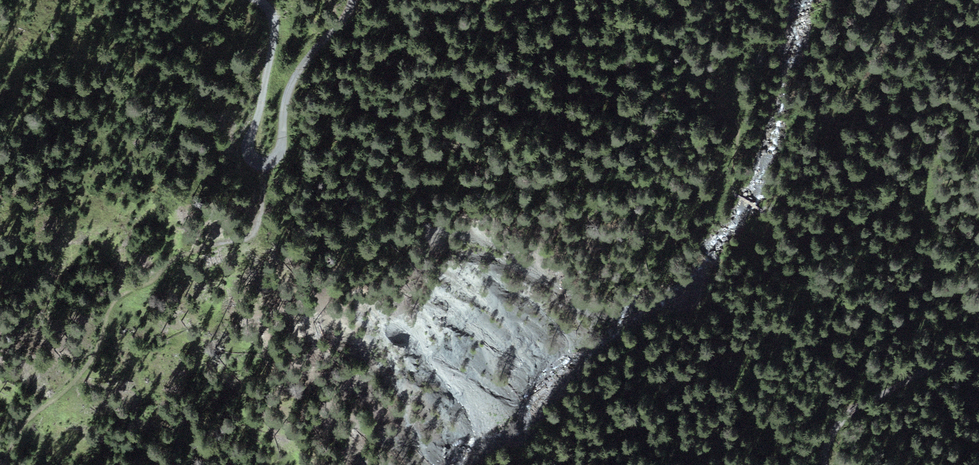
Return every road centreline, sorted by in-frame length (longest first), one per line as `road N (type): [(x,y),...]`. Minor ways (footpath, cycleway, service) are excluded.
road 1 (track): [(266,165),(256,230),(173,258),(112,303),(91,362),(25,424),(2,464)]
road 2 (track): [(777,191),(873,82),(885,37),(934,0)]
road 3 (track): [(978,351),(847,410),(829,437),(826,464)]
road 4 (track): [(356,0),(300,67),(286,93),(282,149),(266,165)]
road 5 (track): [(266,165),(249,157),(250,137),(274,24),(250,0)]

